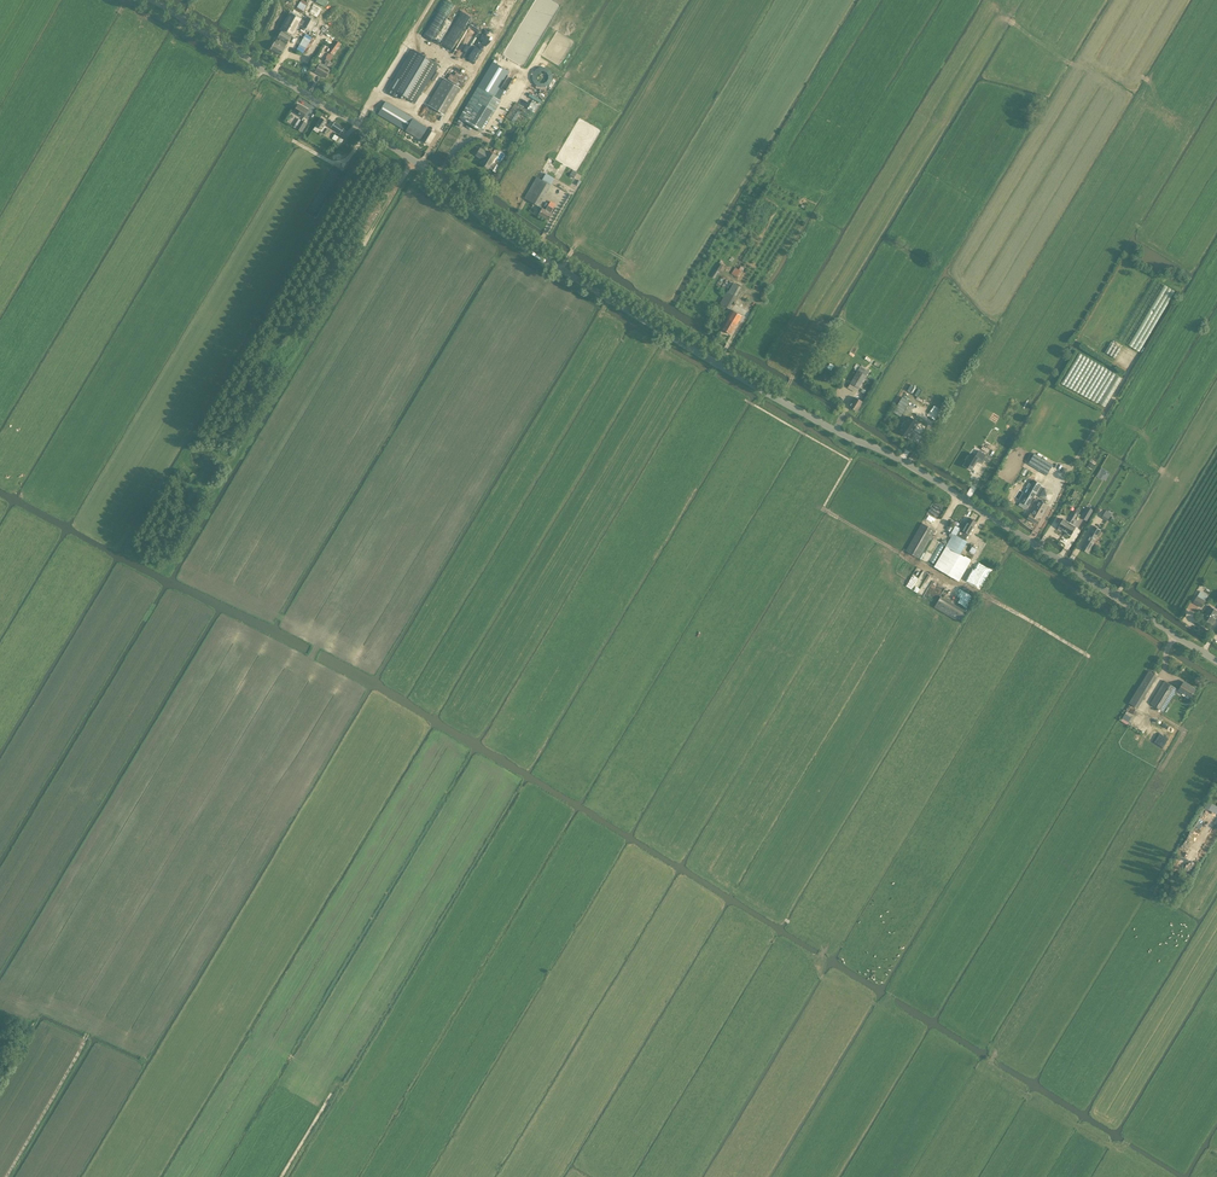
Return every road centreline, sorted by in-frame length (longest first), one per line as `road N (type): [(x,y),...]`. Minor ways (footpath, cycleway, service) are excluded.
road 1 (tertiary): [(1216,660),(905,462),(838,432),(560,270),(421,165),(152,0)]
road 2 (track): [(237,458),(414,161)]
road 3 (track): [(8,1176),(98,1023),(56,1009)]
road 4 (track): [(823,507),(850,461),(745,399)]
road 5 (track): [(357,124),(433,0)]

